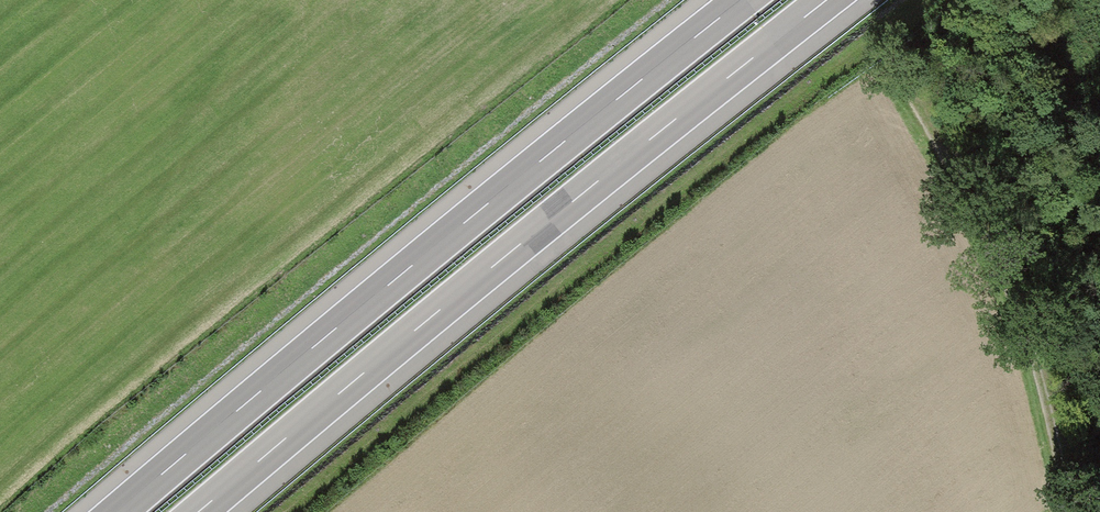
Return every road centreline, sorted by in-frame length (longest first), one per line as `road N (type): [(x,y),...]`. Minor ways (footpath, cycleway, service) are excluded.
road 1 (motorway): [(198,511),(828,0)]
road 2 (motorway): [(743,0),(118,511)]
road 3 (track): [(1070,511),(1009,286),(898,71)]

